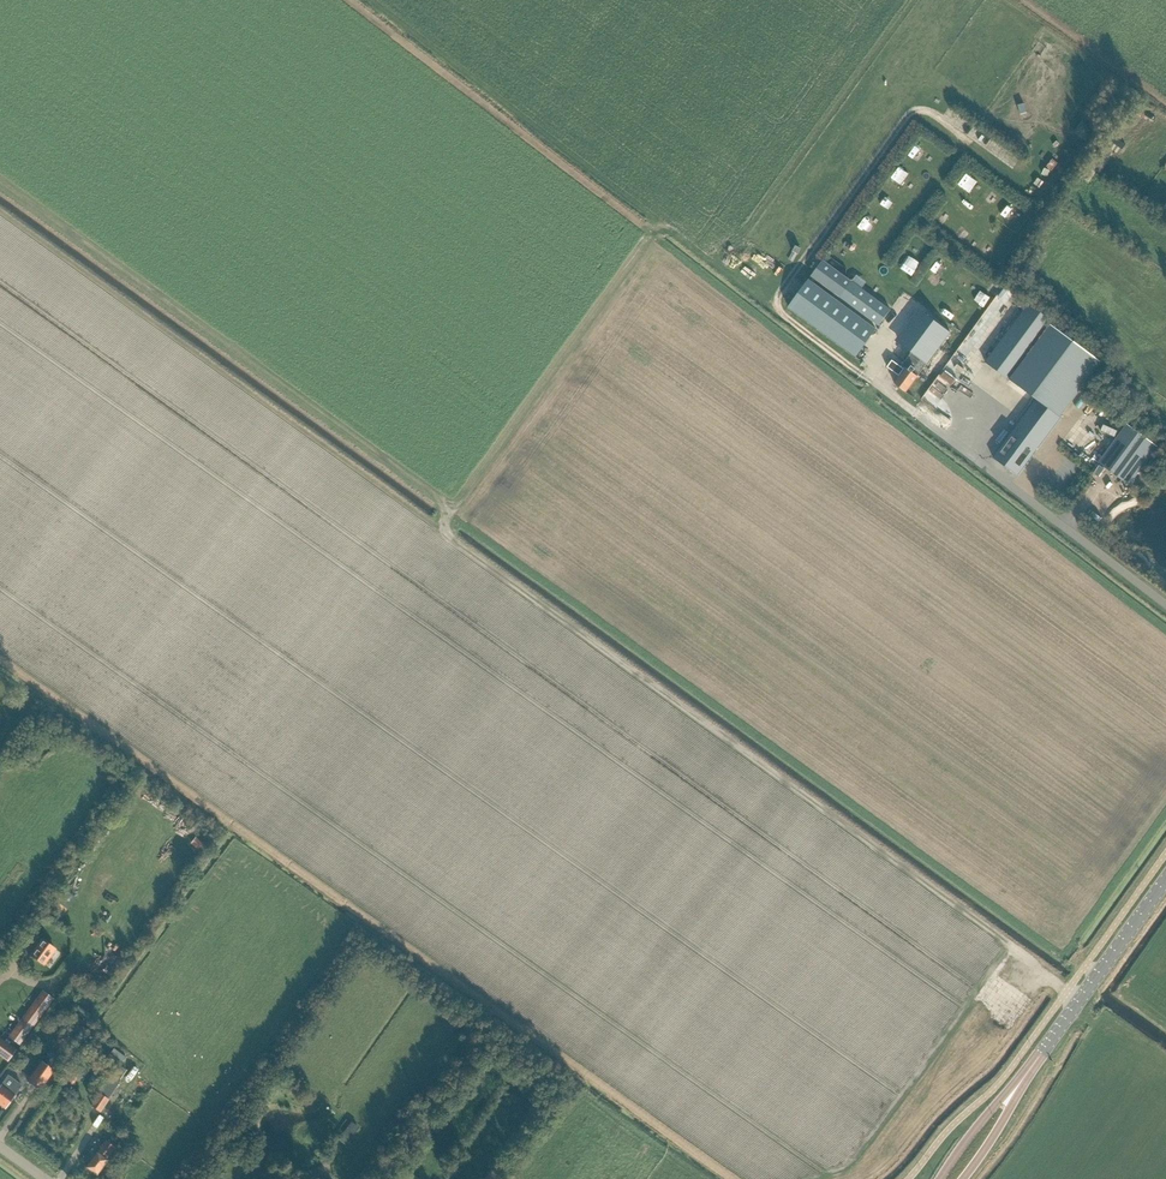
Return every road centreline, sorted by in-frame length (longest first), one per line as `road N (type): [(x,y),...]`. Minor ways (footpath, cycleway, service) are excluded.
road 1 (track): [(944,123),(921,111),(908,114),(777,296),(781,313),(873,383)]
road 2 (unclassified): [(1165,606),(873,383)]
road 3 (tertiary): [(1026,1074),(1165,880)]
road 4 (tertiary): [(1026,1074),(936,1178)]
road 5 (tertiary): [(963,1178),(1026,1074)]

